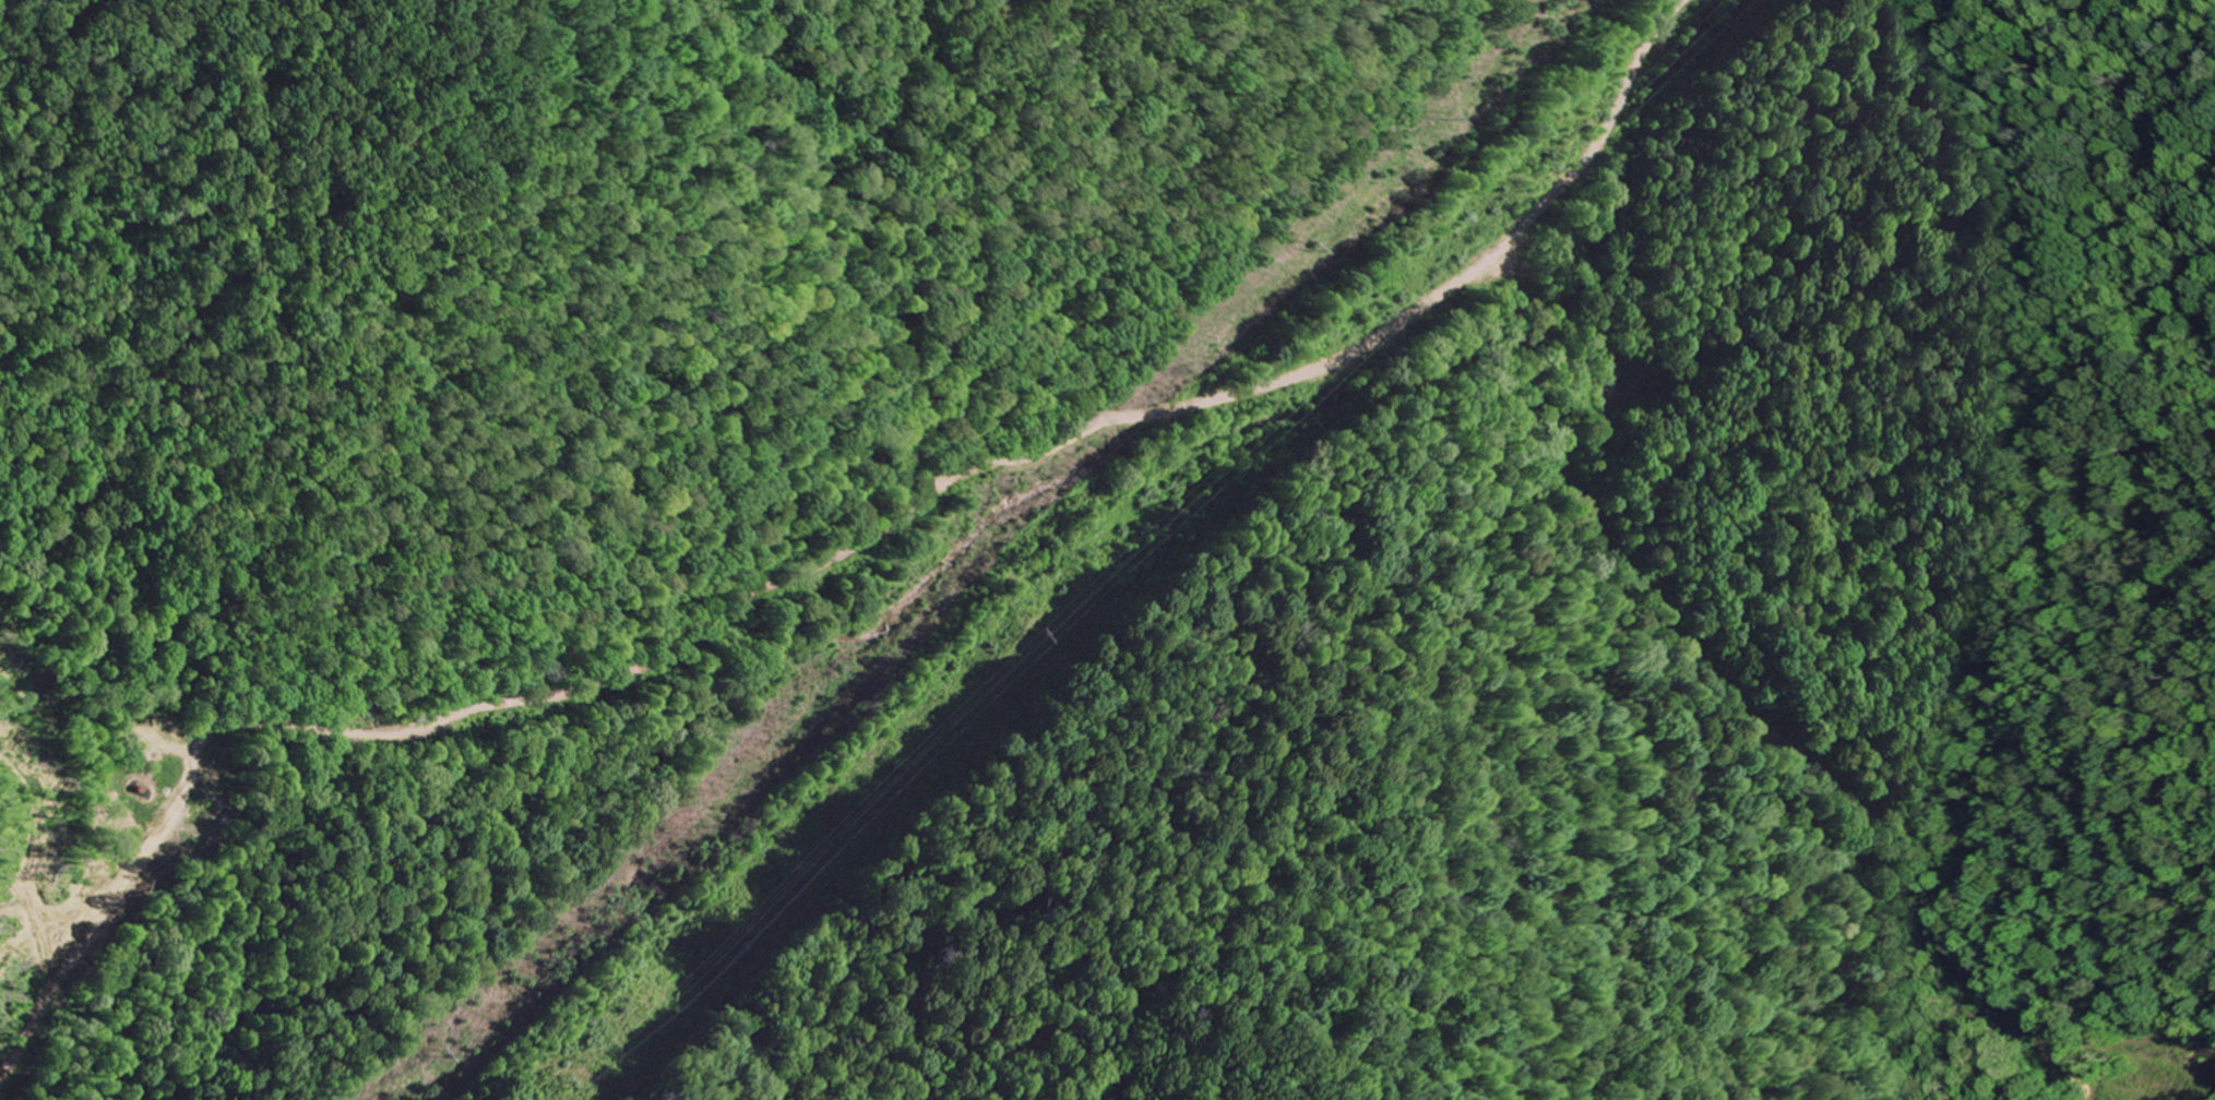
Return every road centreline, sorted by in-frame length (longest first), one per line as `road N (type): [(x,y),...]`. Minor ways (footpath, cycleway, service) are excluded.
road 1 (track): [(1684,0),(1476,230),(1266,368),(1203,420),(1150,415),(1038,427),(789,597),(559,709),(302,696),(0,969)]

